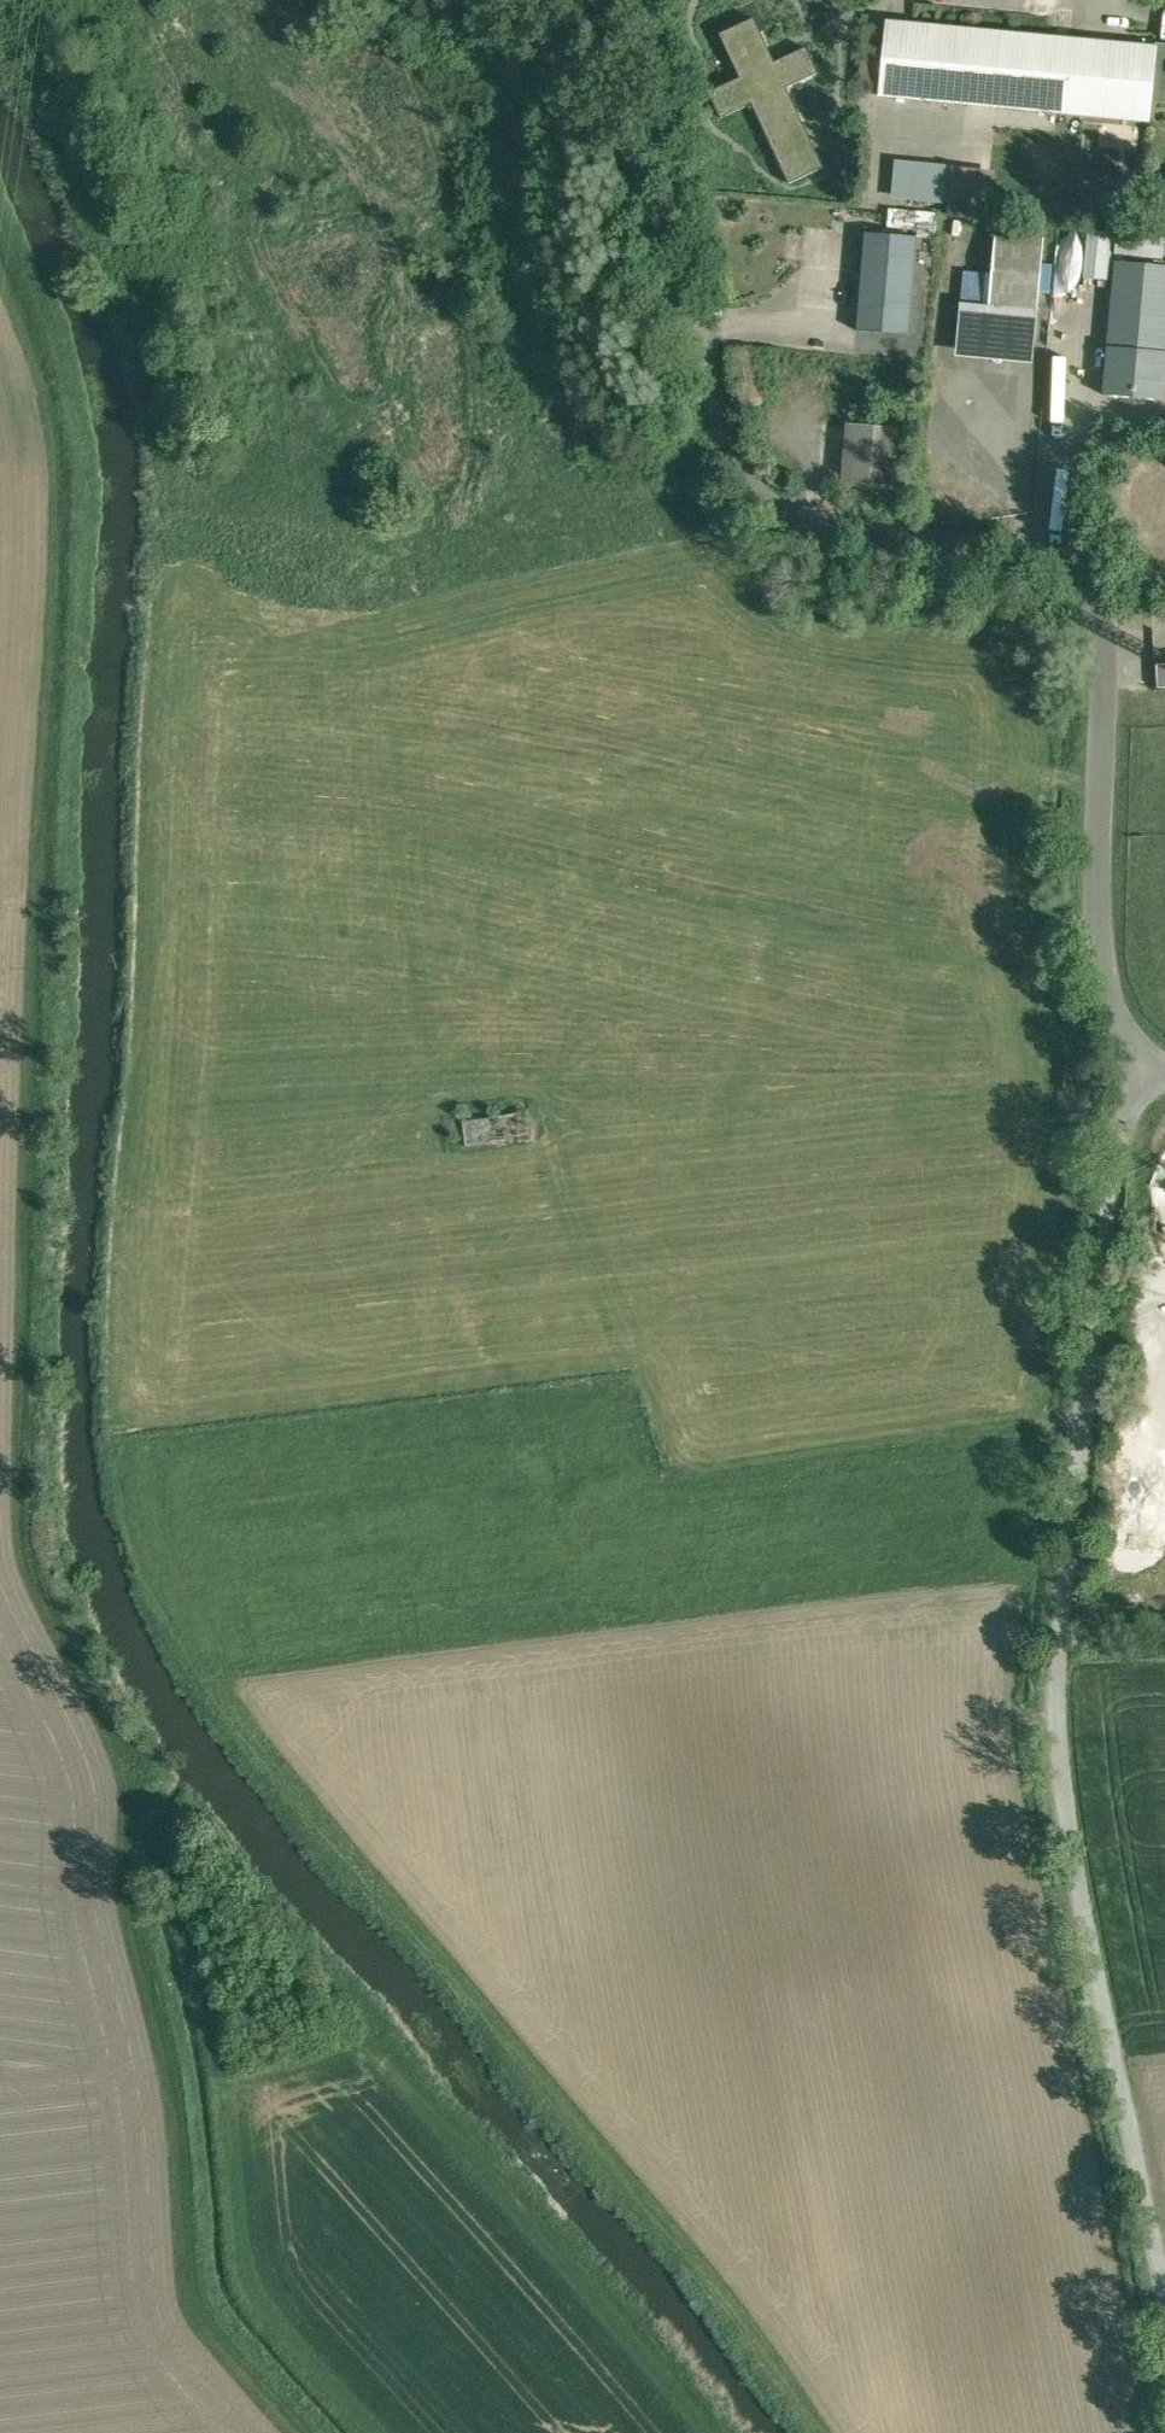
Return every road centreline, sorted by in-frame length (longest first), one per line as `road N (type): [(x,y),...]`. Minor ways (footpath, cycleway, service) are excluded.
road 1 (unclassified): [(1164,2226),(1051,1667),(1130,1071)]

